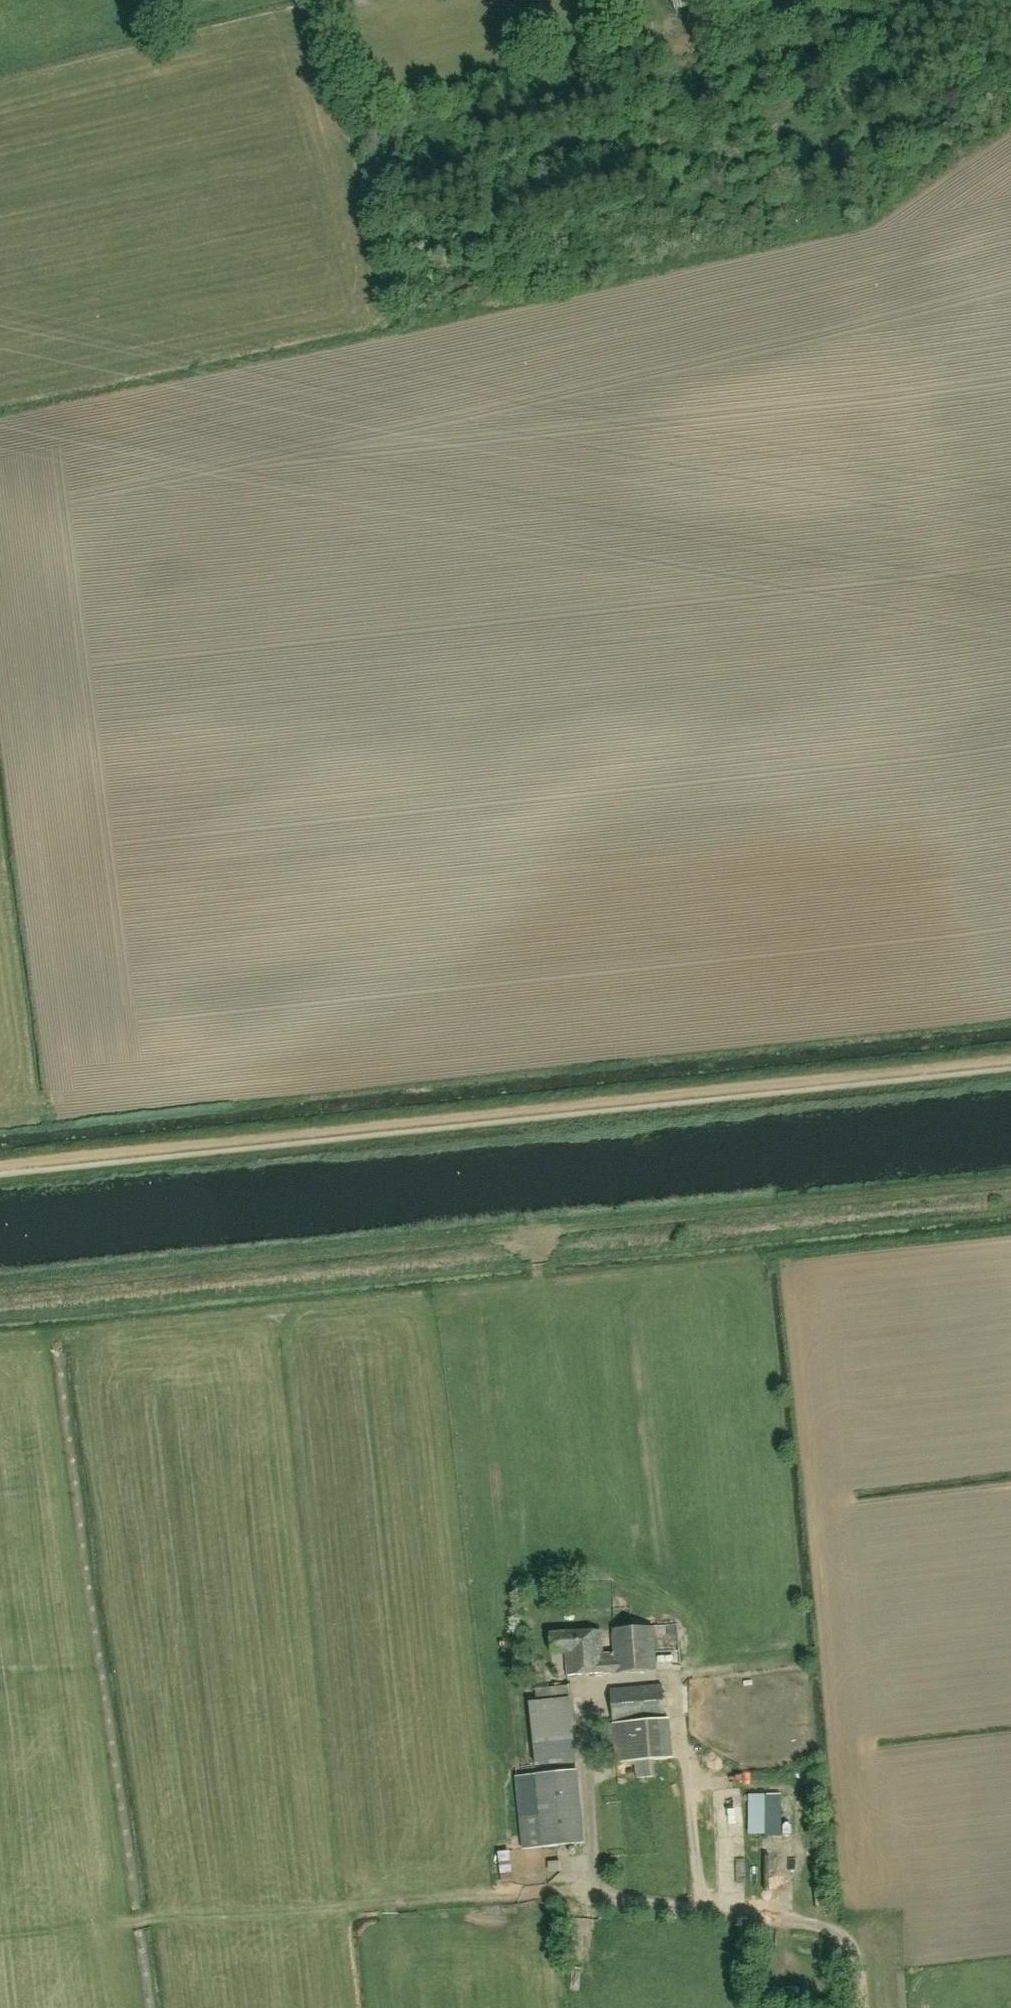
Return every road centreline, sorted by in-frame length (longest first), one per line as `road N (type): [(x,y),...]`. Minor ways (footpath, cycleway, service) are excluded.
road 1 (track): [(0,1167),(1010,1062)]

